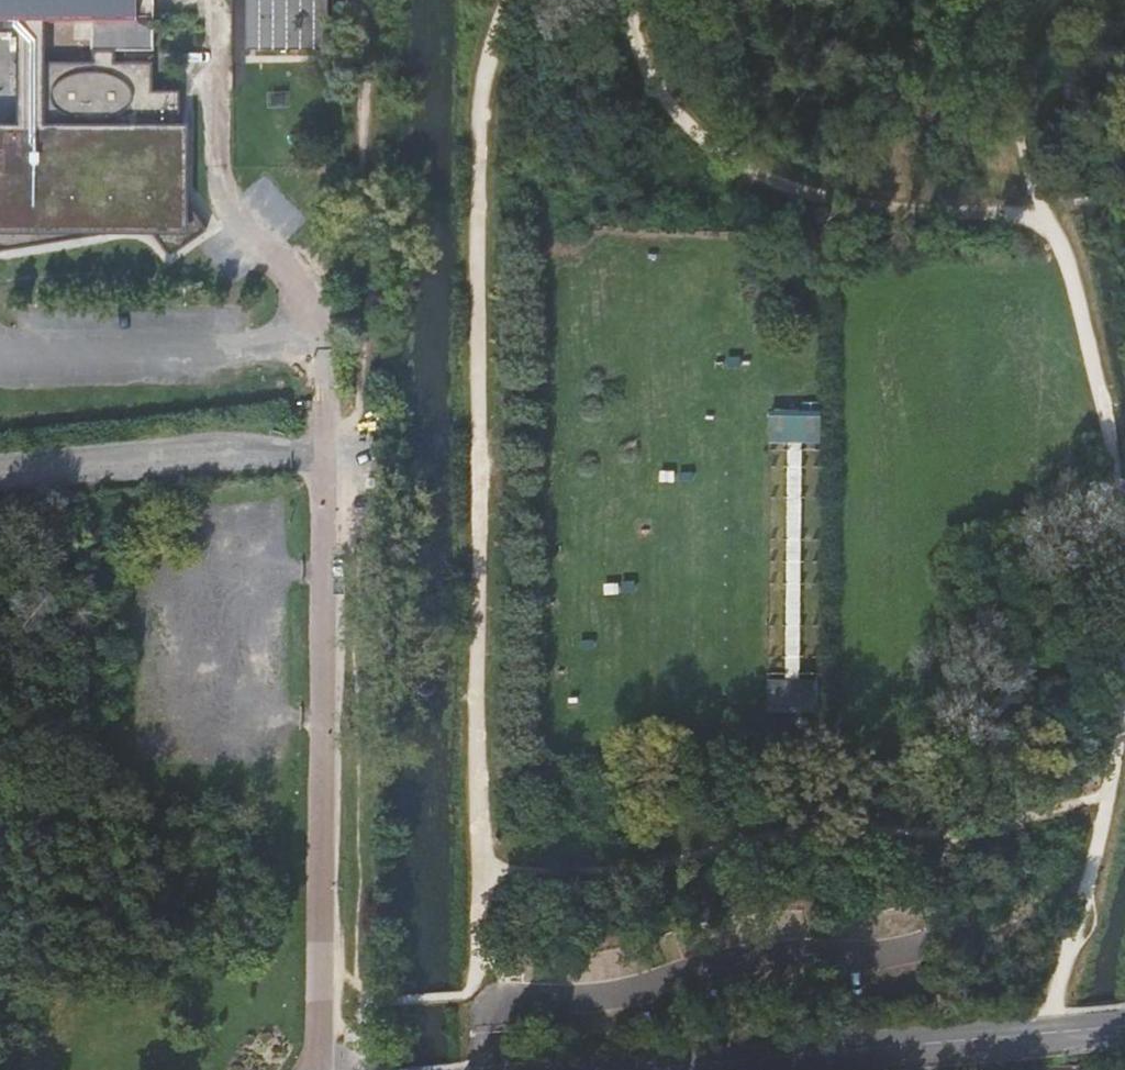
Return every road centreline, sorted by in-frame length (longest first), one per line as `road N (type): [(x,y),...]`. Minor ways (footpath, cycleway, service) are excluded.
road 1 (secondary): [(1124,1029),(641,1069)]
road 2 (track): [(343,451),(358,423),(358,0)]

